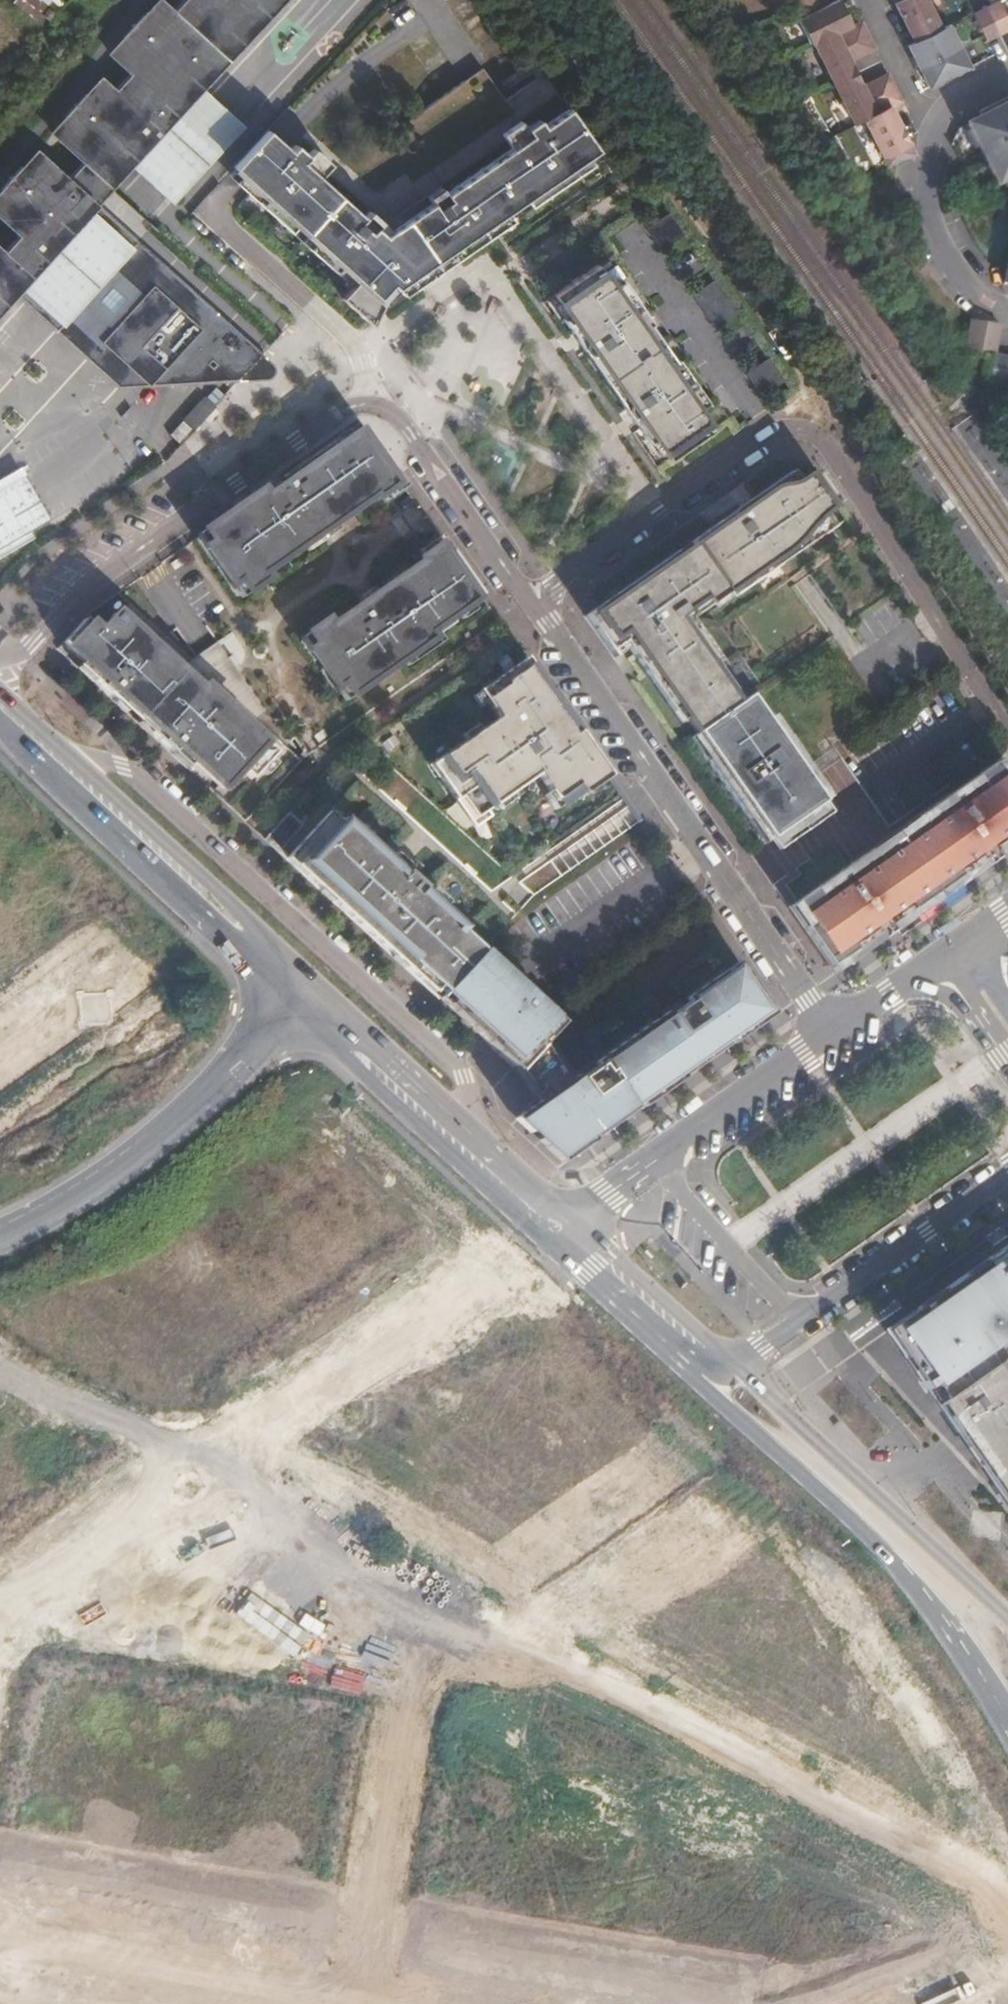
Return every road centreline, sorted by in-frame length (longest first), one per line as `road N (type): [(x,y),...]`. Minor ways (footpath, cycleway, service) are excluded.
road 1 (residential): [(536,603),(764,433),(800,426),(825,441),(1007,735)]
road 2 (unknown): [(0,1621),(493,1276)]
road 3 (residential): [(832,1038),(536,603)]
road 4 (secondary): [(701,1386),(915,1587),(1007,1721)]
road 5 (residential): [(370,403),(337,414),(96,577),(36,642),(0,661)]
road 6 (secondary): [(315,979),(0,697)]
road 7 (secondary): [(0,728),(289,1006)]
road 8 (unknown): [(357,2003),(428,1616)]
road 9 (tertiary): [(0,1238),(125,1164),(289,1006)]
road 10 (secondary): [(1007,1617),(737,1364)]
road 11 (secondary): [(289,1006),(550,1248)]
road 12 (secondary): [(574,1220),(315,979)]
road 13 (residential): [(737,1364),(1007,1179)]
road 14 (residential): [(832,1038),(574,1220)]
road 15 (residential): [(536,603),(506,580),(401,419),(370,403)]
road 16 (residential): [(370,403),(347,340),(213,215)]
road 17 (residential): [(1007,311),(986,304),(944,254),(924,186),(929,125)]
road 18 (secondary): [(737,1364),(574,1220)]
road 19 (secondary): [(550,1248),(701,1386)]
road 20 (unknown): [(0,1971),(184,2003)]
road 21 (residential): [(929,125),(858,0)]
road 22 (residential): [(937,963),(832,1038)]

